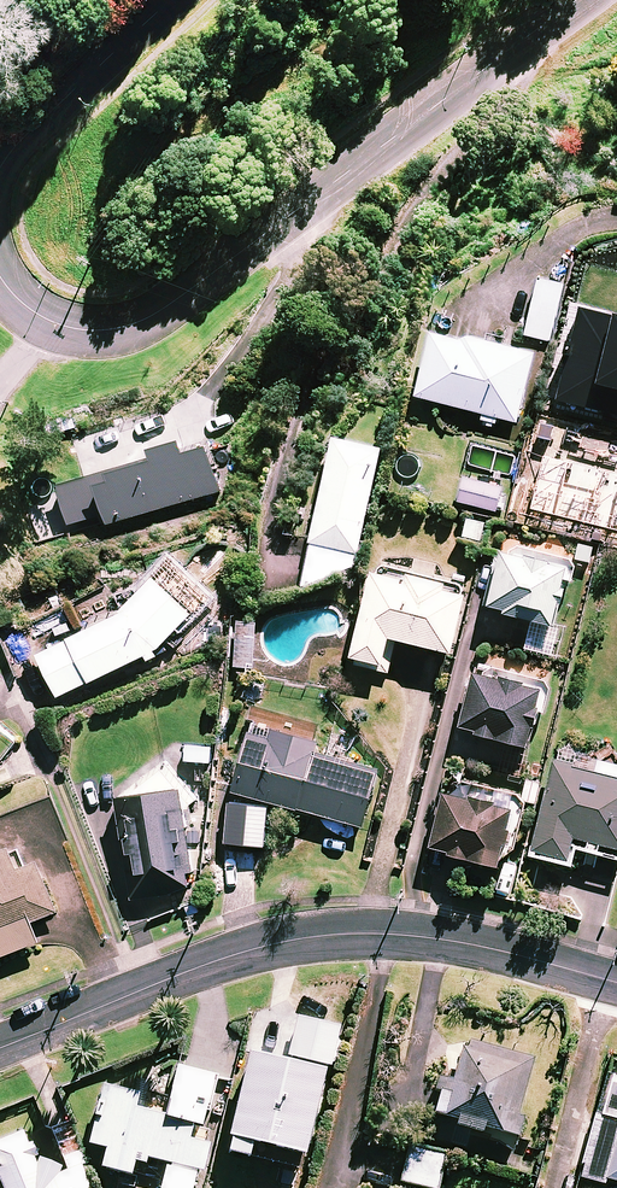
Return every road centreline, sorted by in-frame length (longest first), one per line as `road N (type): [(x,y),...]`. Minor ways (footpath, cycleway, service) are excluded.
road 1 (residential): [(0,289),(32,324),(57,330),(86,335),(140,322),(575,0)]
road 2 (residential): [(616,983),(452,942),(353,934),(199,968),(0,1047)]
road 3 (residential): [(164,0),(30,128),(0,174)]

